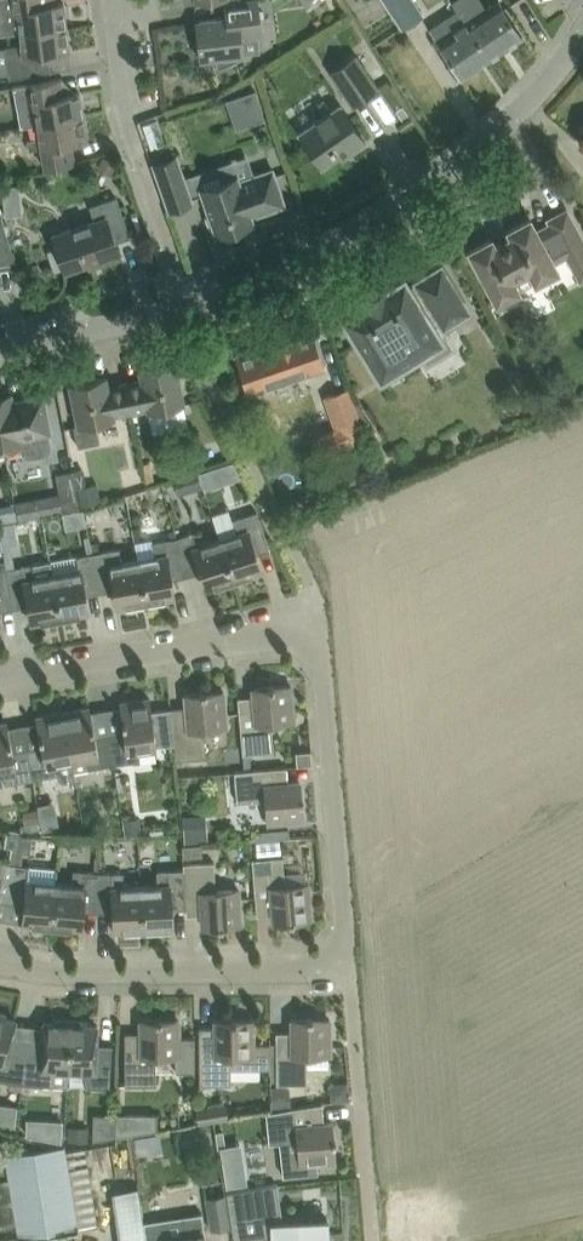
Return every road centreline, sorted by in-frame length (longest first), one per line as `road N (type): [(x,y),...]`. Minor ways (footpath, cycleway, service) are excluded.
road 1 (residential): [(0,347),(173,309),(306,262),(469,155),(517,111),(582,27)]
road 2 (residential): [(0,679),(311,628),(350,971)]
road 3 (residential): [(350,971),(47,974),(0,964)]

